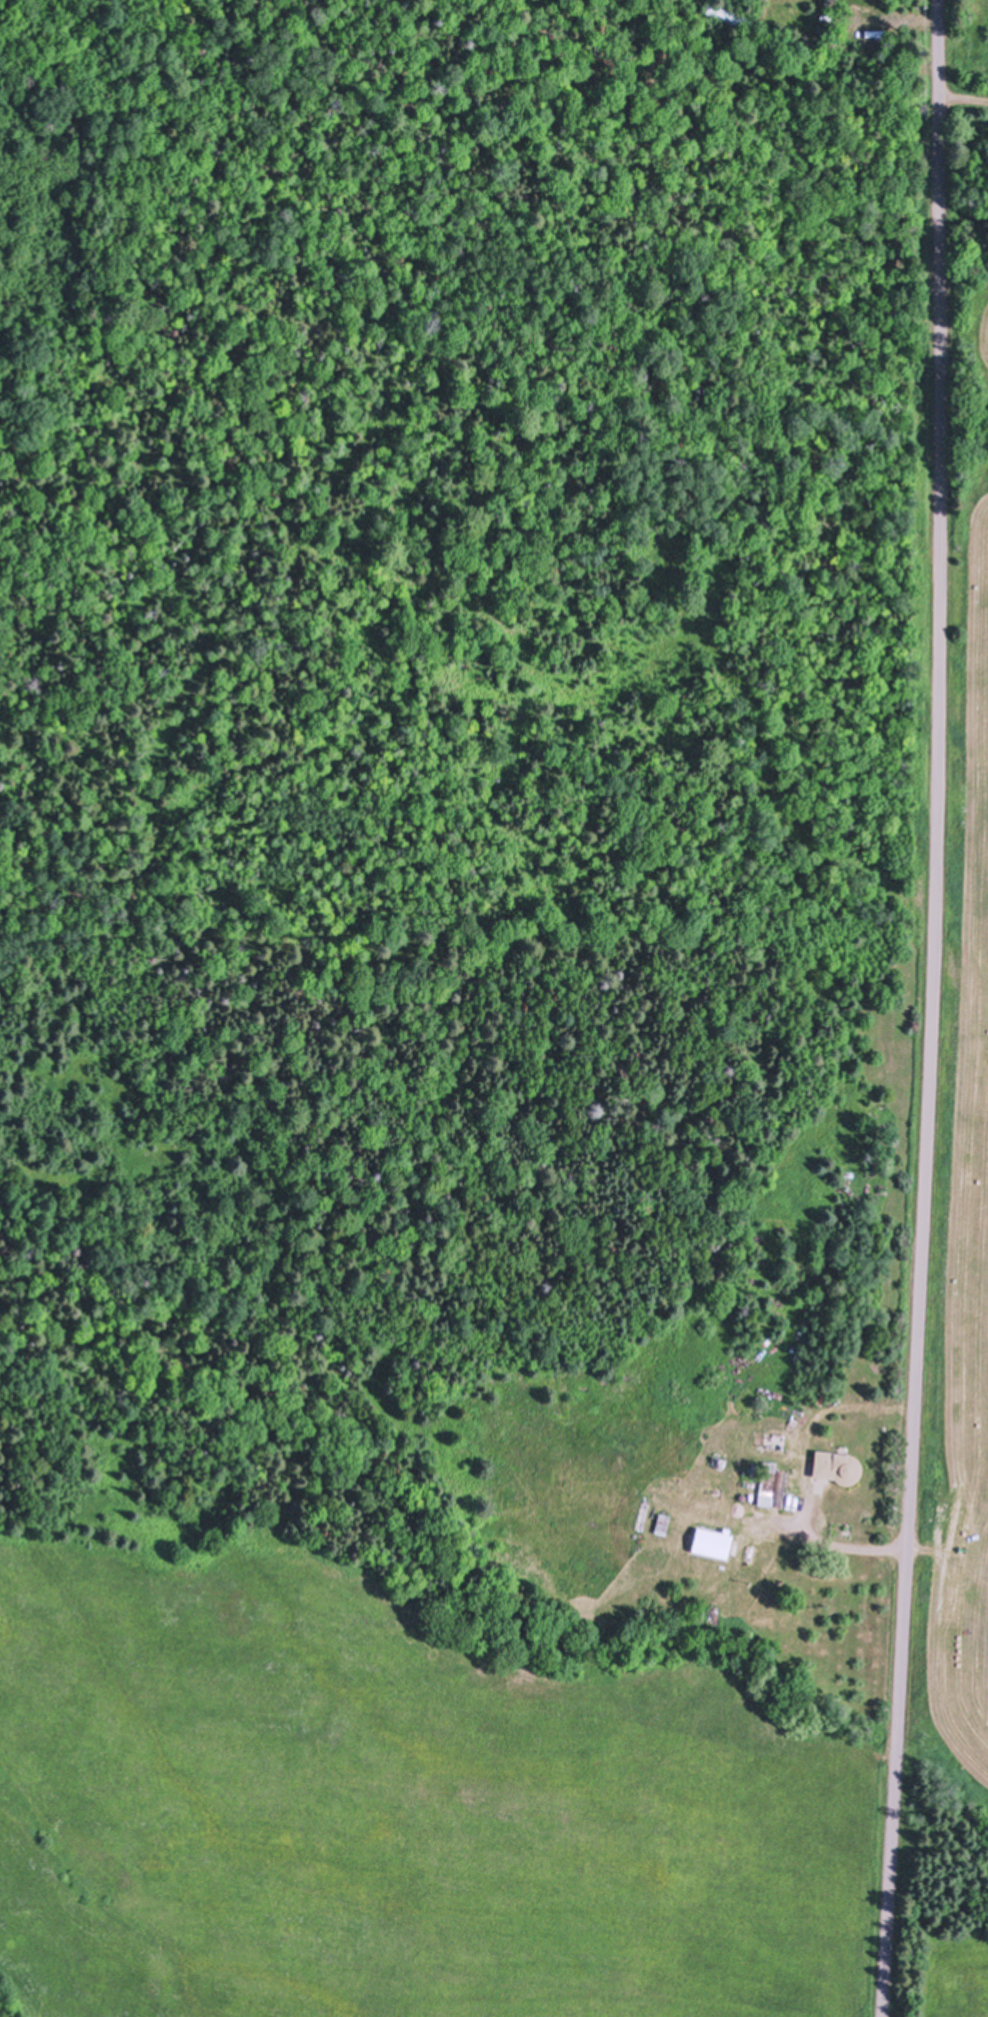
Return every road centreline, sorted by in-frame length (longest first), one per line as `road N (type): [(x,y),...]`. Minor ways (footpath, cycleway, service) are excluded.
road 1 (residential): [(939,0),(934,931),(884,2016)]

